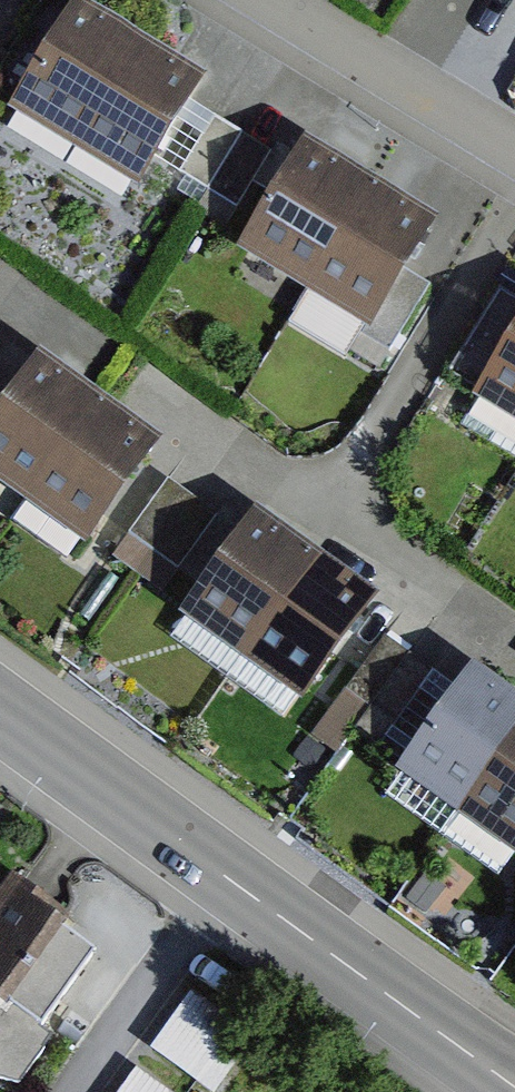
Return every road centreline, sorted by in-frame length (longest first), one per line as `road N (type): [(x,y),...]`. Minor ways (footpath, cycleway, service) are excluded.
road 1 (tertiary): [(514,1083),(0,712)]
road 2 (residential): [(514,166),(247,0)]

